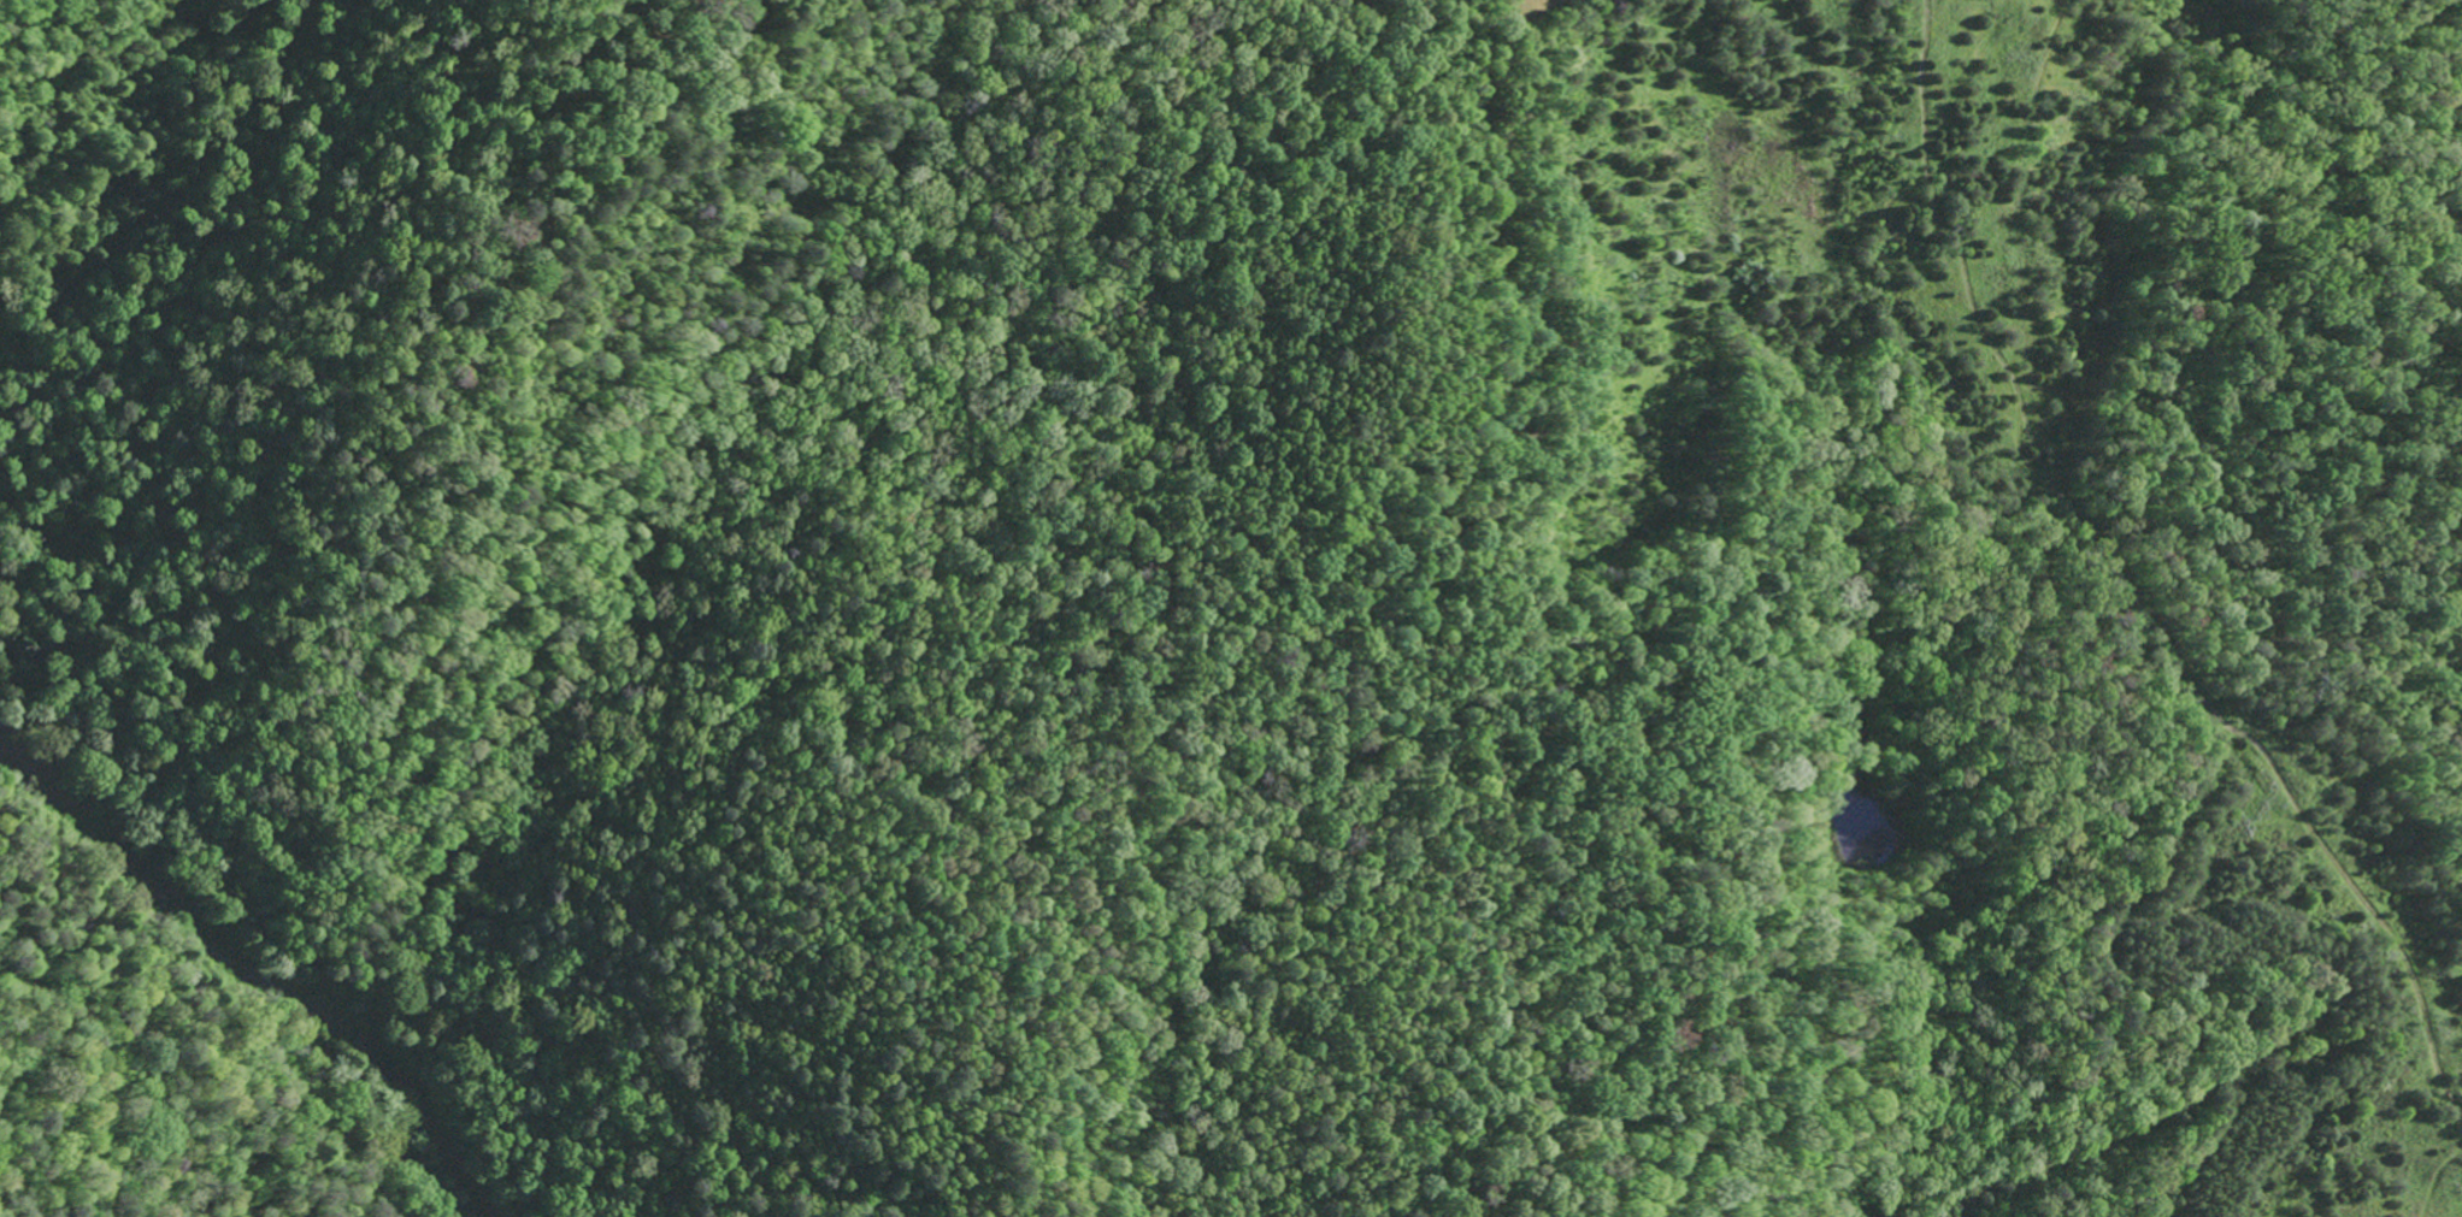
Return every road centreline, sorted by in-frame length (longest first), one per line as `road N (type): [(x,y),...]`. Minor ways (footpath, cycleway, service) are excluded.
road 1 (residential): [(535,1216),(512,1174),(329,1052),(351,957),(405,899),(457,803),(512,760),(537,698),(588,618),(855,472),(877,473),(1089,395),(1117,356),(1109,311),(1165,231),(1076,152),(1214,85),(1317,0)]

